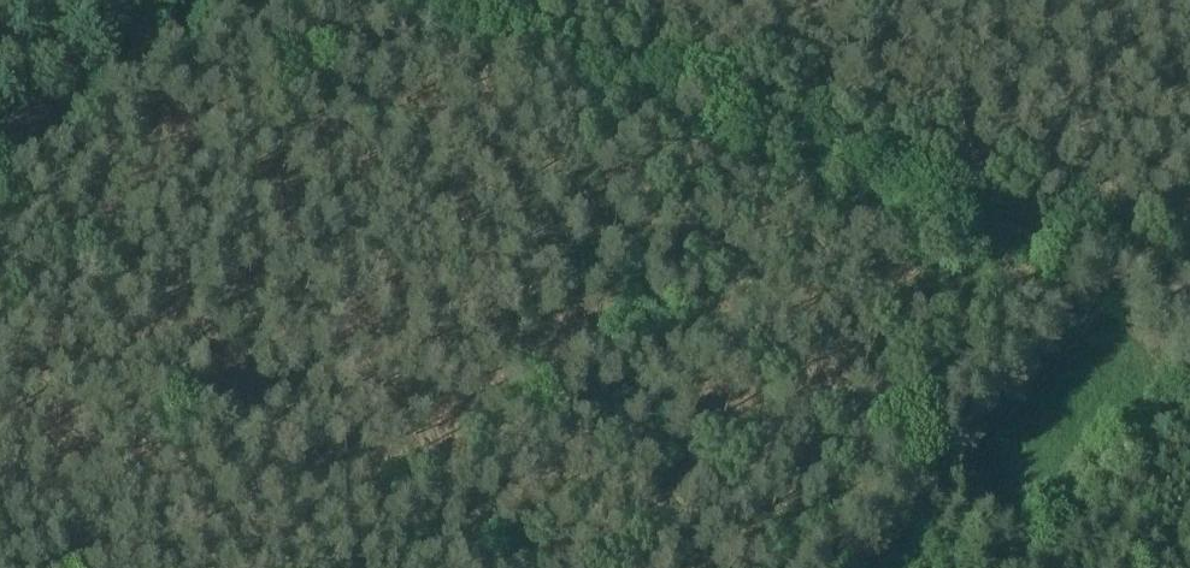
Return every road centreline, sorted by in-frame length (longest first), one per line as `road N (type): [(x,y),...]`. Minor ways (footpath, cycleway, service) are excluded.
road 1 (track): [(377,0),(1189,300)]
road 2 (track): [(0,197),(204,0)]
road 3 (track): [(1111,269),(980,450)]

